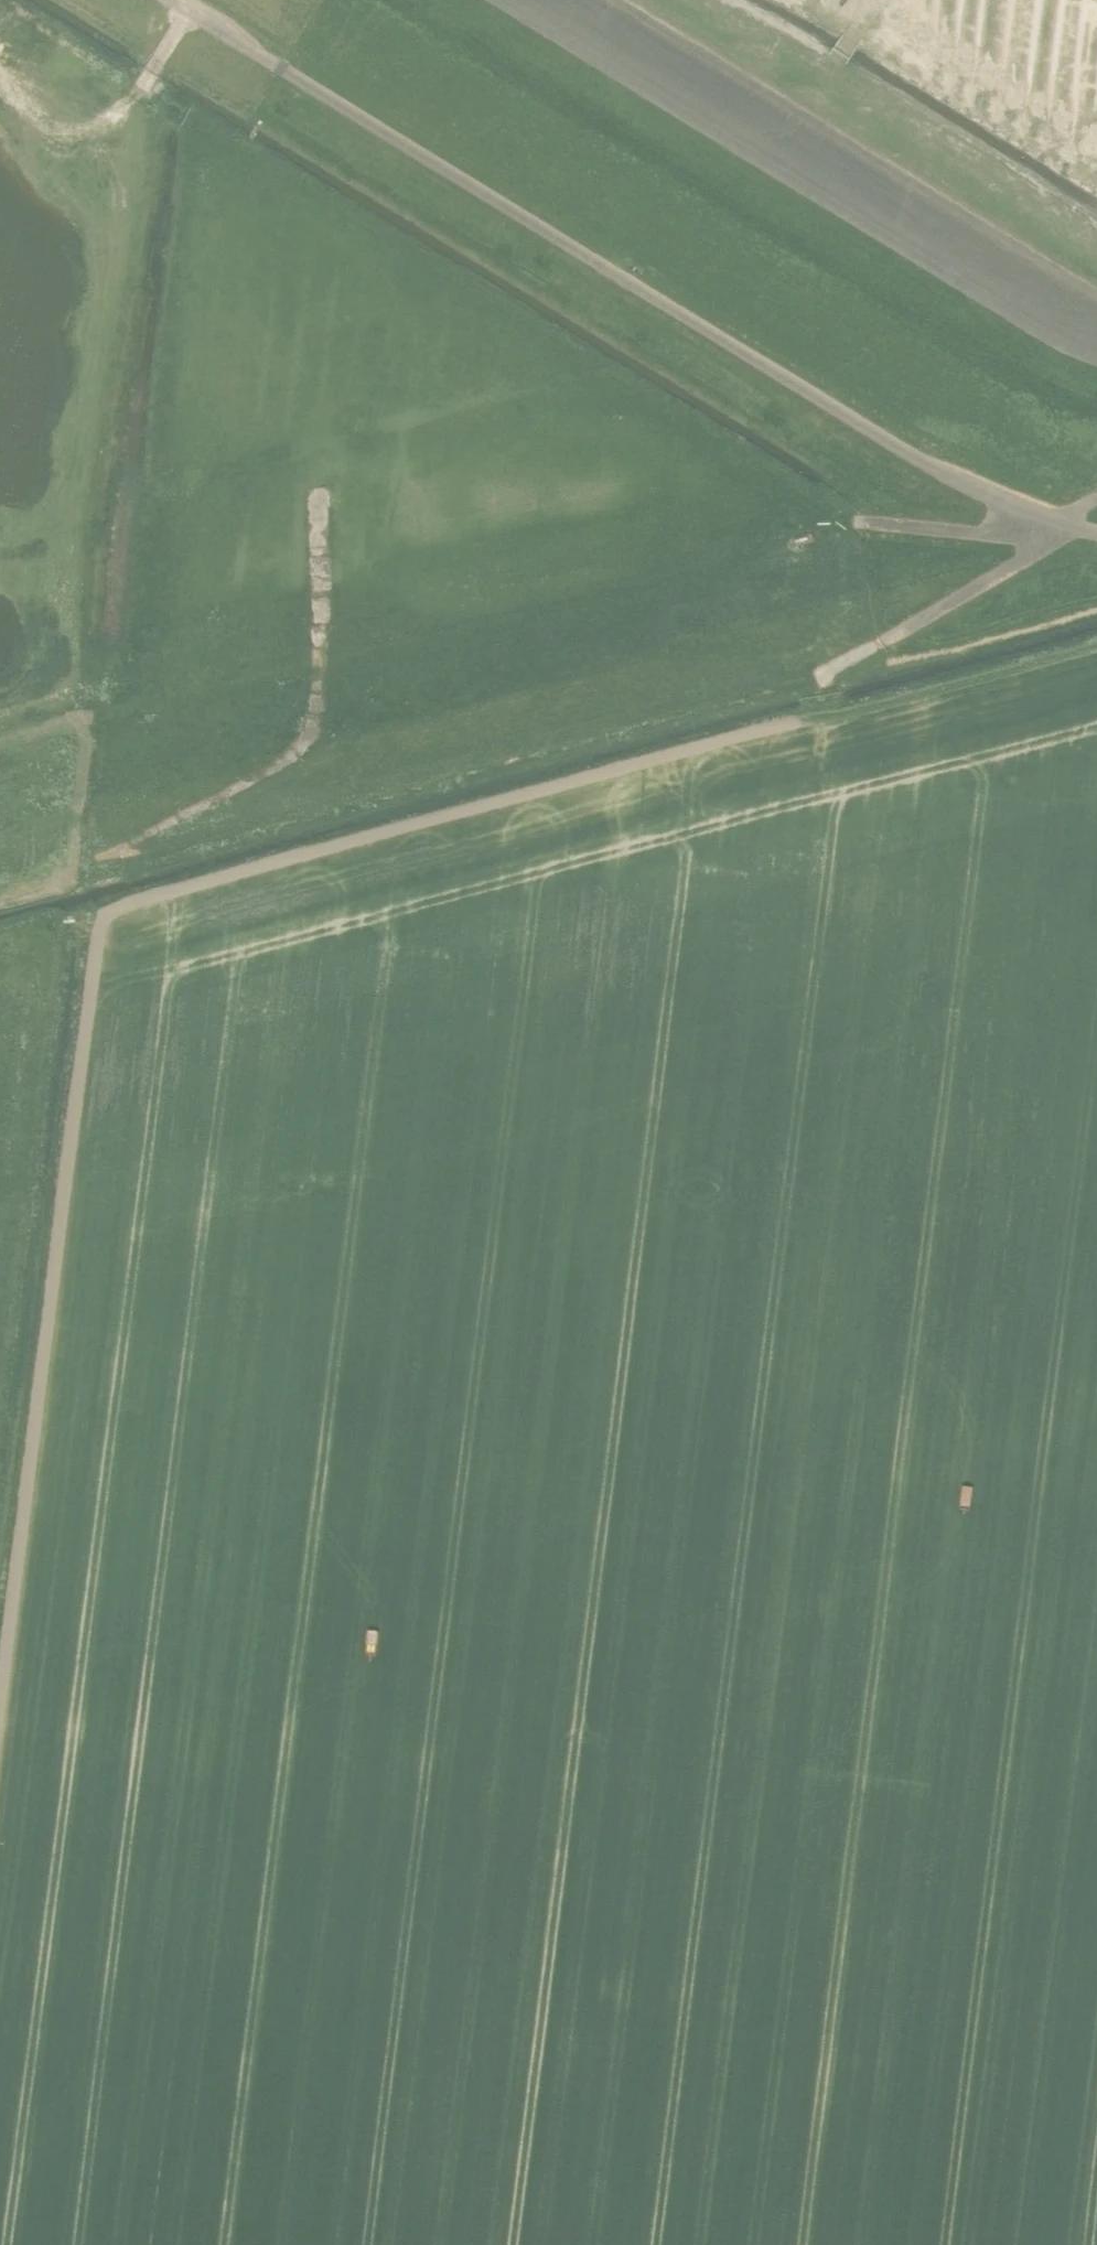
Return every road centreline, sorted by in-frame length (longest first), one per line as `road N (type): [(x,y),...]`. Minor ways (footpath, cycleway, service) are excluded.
road 1 (track): [(497,0),(1045,335),(1096,358)]

